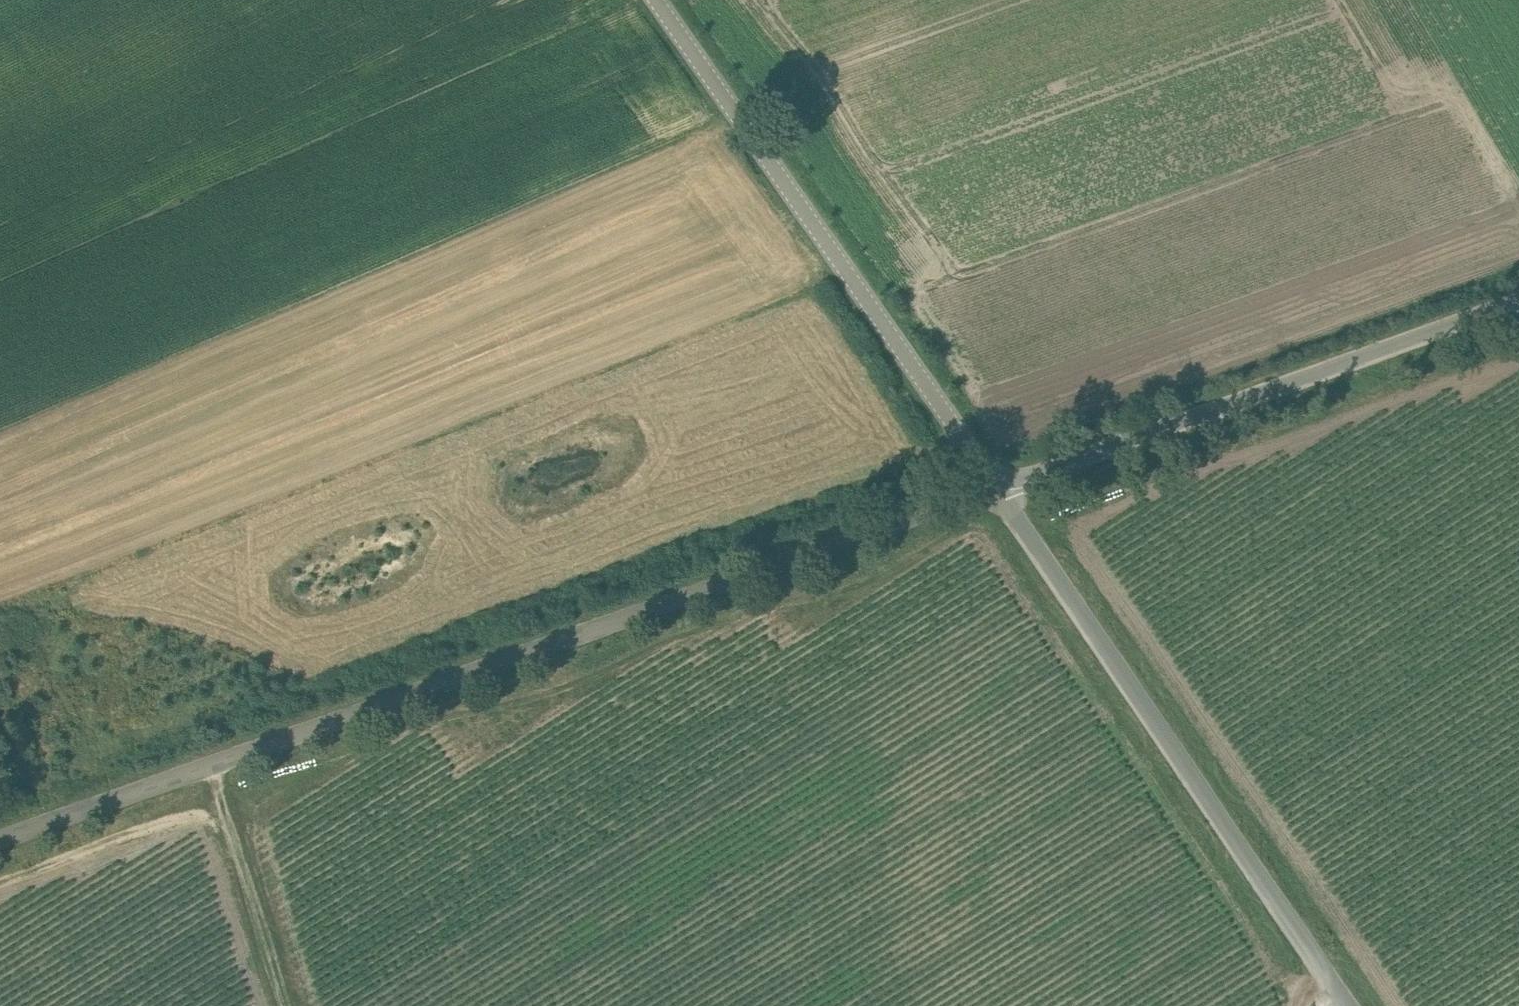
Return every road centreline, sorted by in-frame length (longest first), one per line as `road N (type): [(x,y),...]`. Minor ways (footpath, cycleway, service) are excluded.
road 1 (unclassified): [(0,839),(992,488)]
road 2 (unclassified): [(1347,1005),(992,488)]
road 3 (unclassified): [(992,488),(652,0)]
road 4 (unclassified): [(992,488),(1518,298)]
road 5 (track): [(211,765),(274,1005)]

